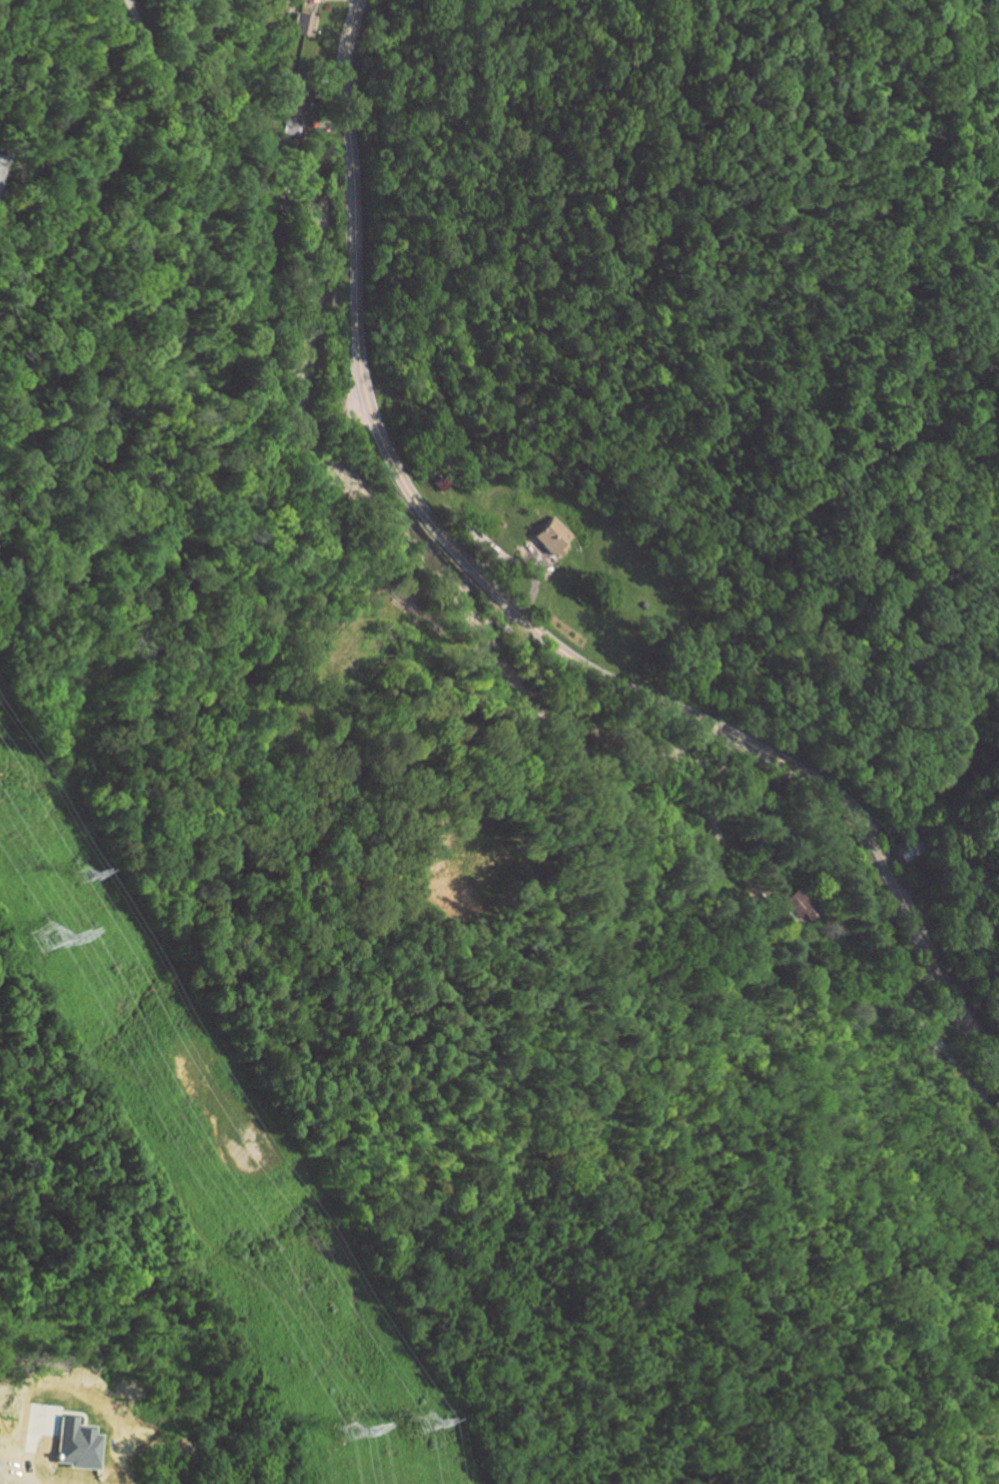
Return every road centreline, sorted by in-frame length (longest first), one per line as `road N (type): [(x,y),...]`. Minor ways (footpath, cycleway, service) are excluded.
road 1 (tertiary): [(998,1062),(942,979),(874,832),(841,796),(569,658),(480,576),(404,483),(381,437),(360,349),(356,174),(343,67),(360,0)]
road 2 (track): [(0,248),(47,250),(92,193),(163,73),(207,33),(228,0)]

